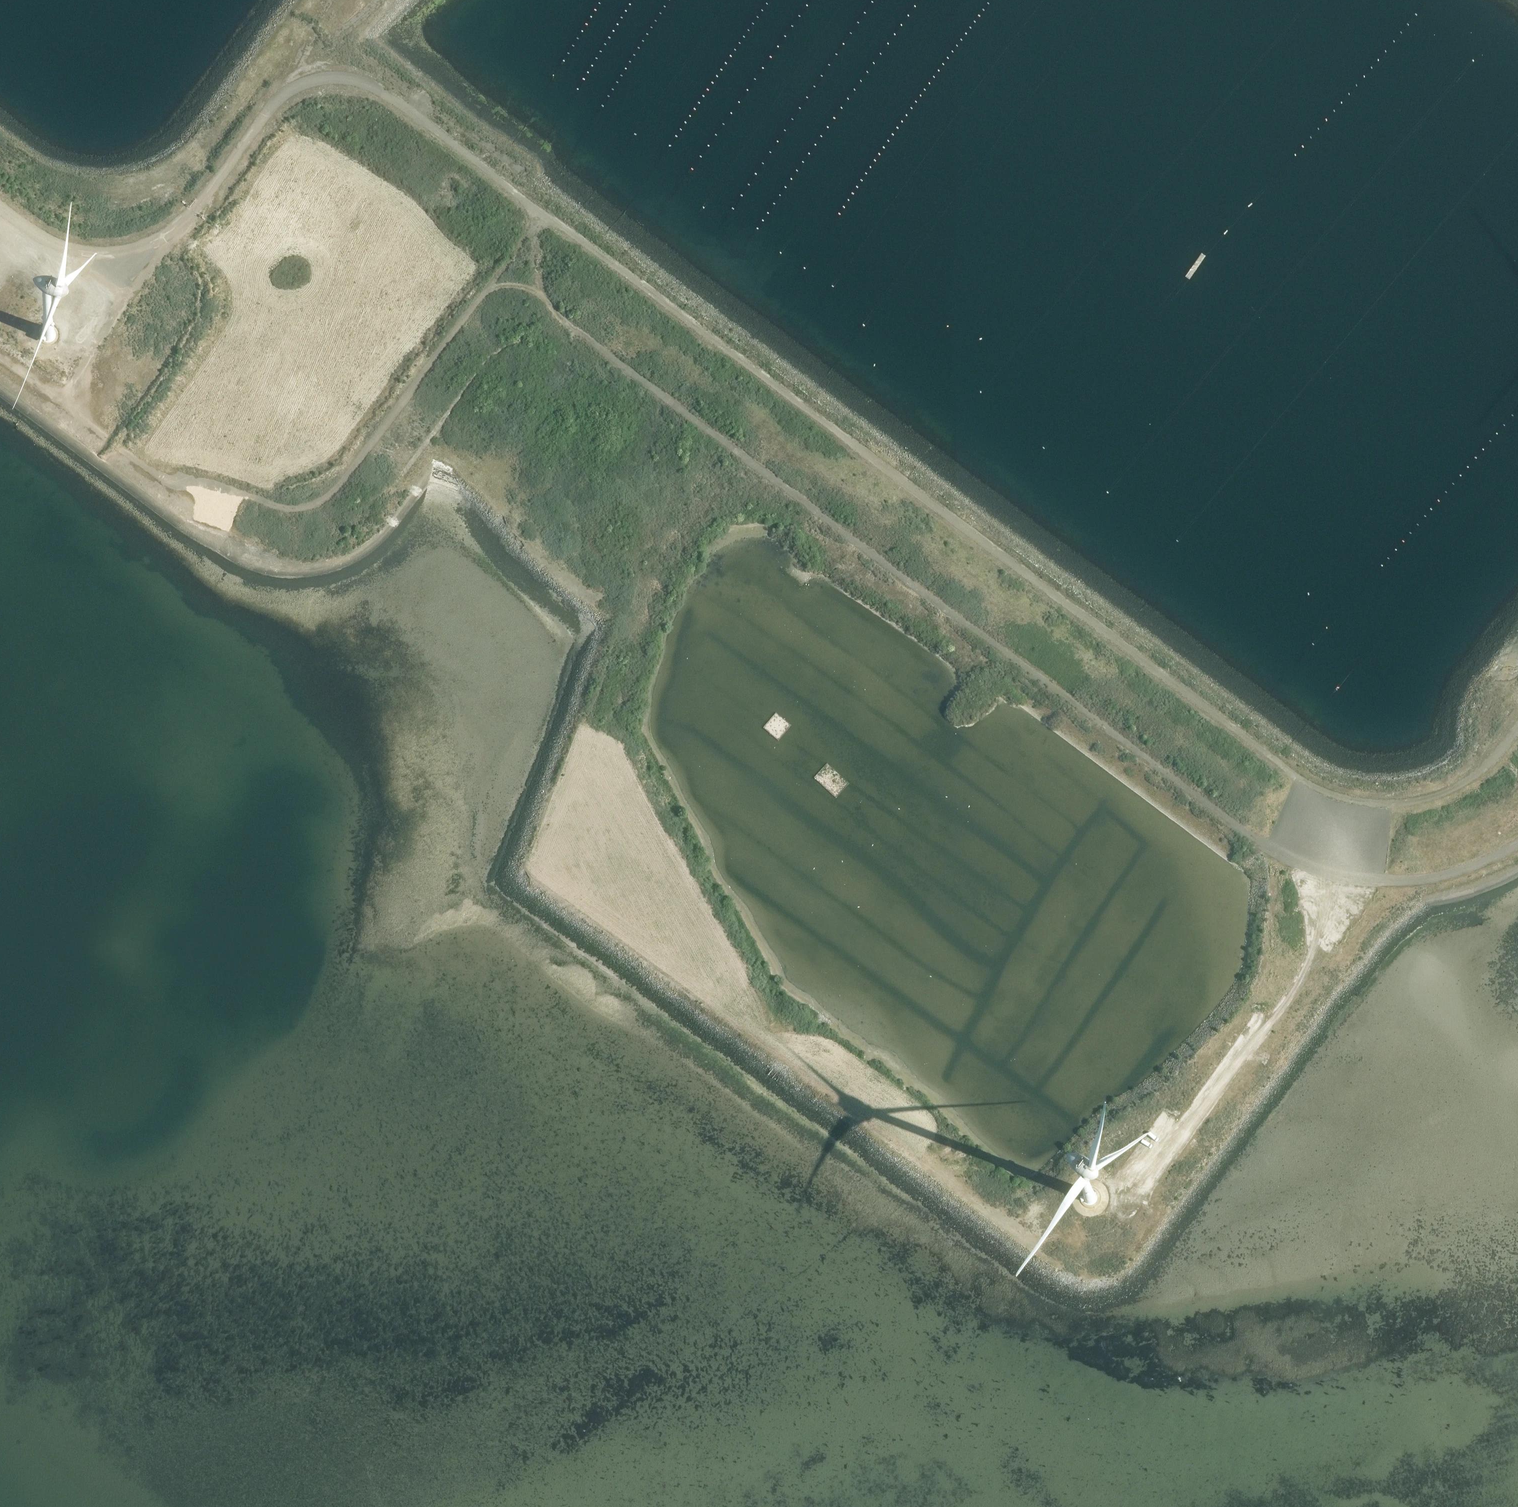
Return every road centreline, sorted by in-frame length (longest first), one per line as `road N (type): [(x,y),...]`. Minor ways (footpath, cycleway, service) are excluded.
road 1 (unclassified): [(75,257),(177,232),(287,93),(322,79),(361,81),(1292,774),(1357,801),(1425,798),(1467,781),(1517,730)]

